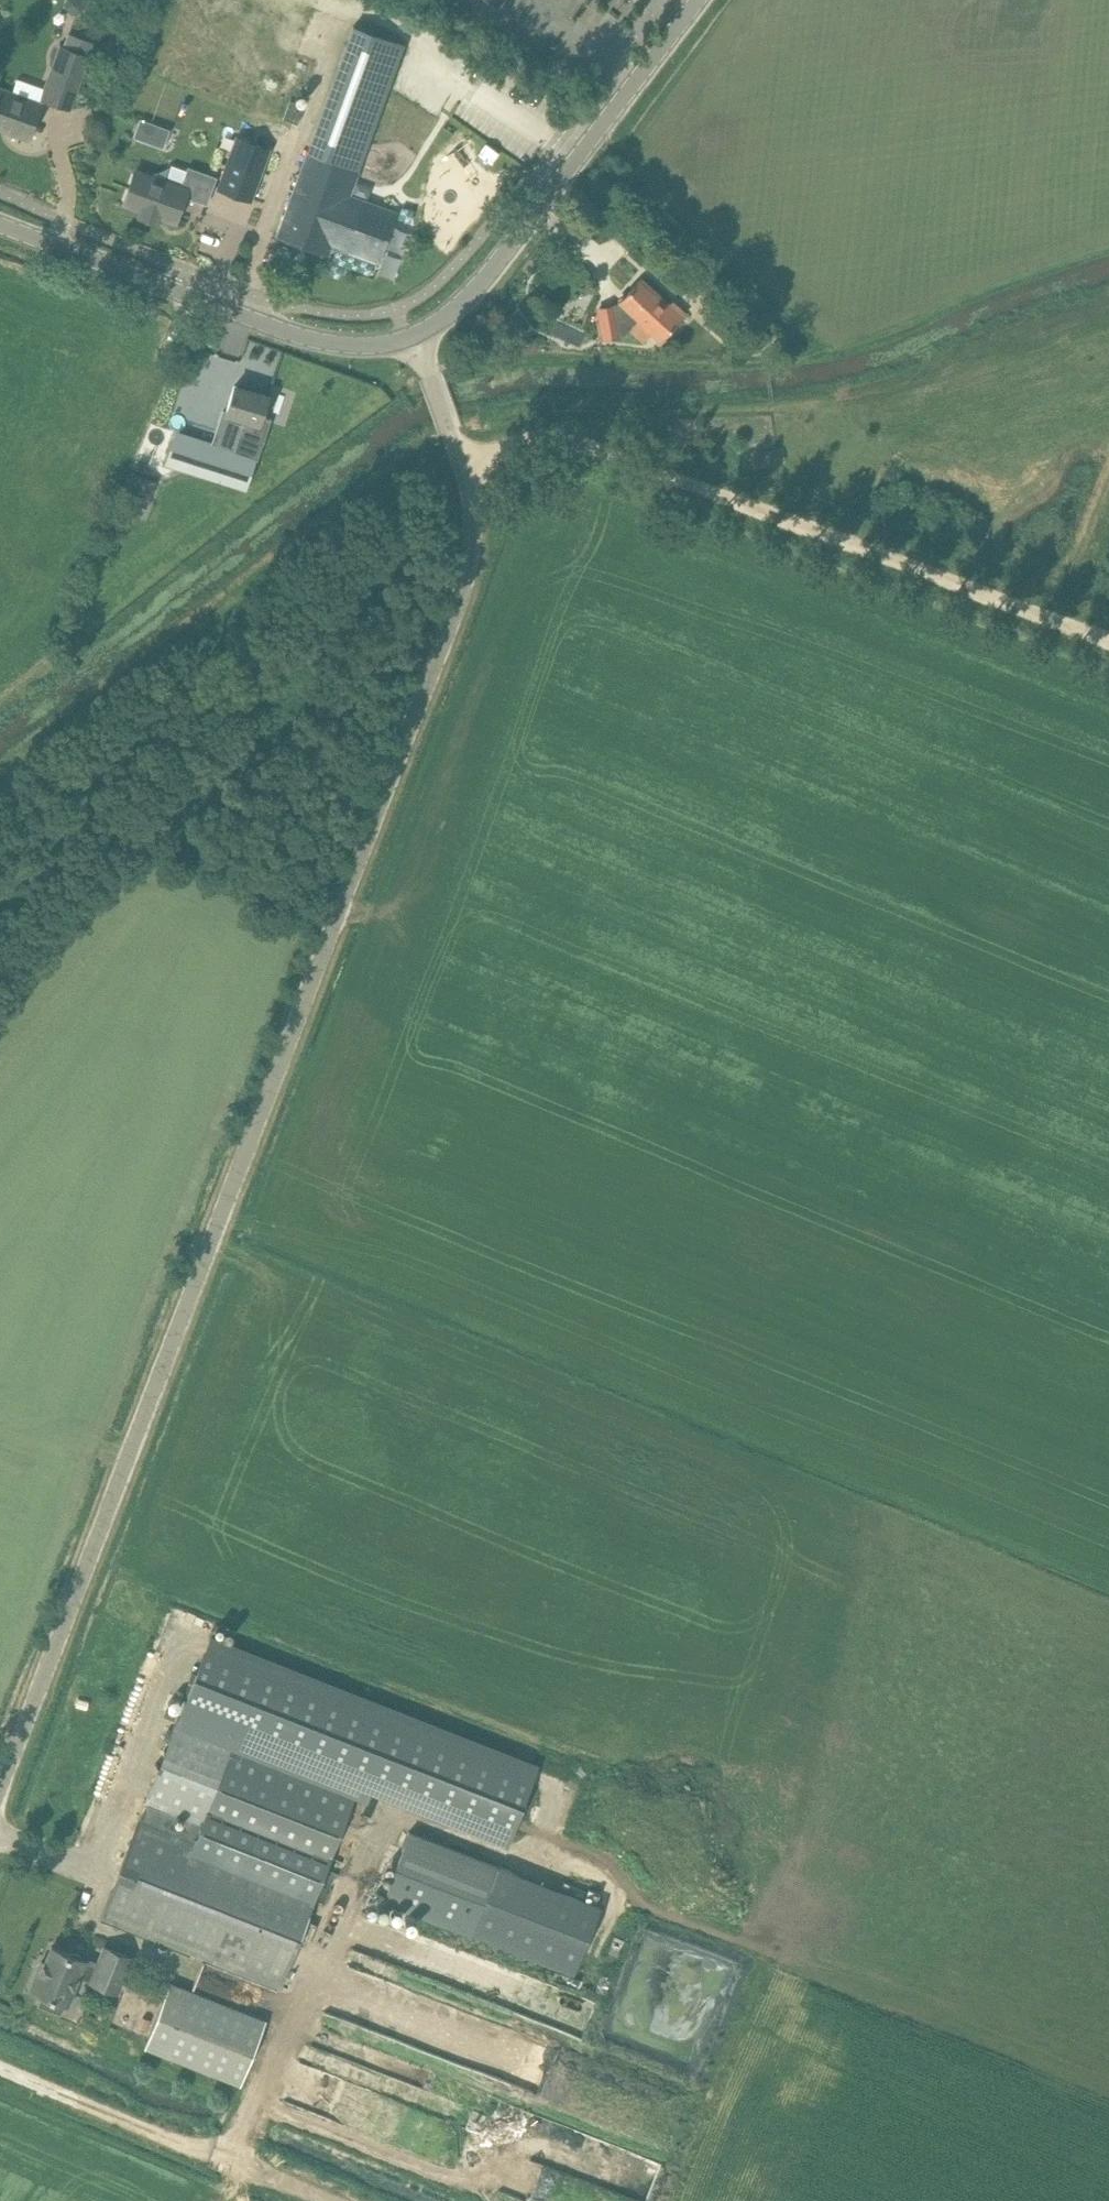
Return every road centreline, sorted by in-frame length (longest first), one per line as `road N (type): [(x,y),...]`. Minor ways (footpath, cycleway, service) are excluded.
road 1 (unclassified): [(0,1785),(466,579),(470,493),(417,336)]
road 2 (track): [(463,469),(502,448),(570,446),(1108,645)]
road 3 (tertiary): [(700,0),(496,266),(456,311),(417,336)]
road 4 (tertiary): [(417,336),(352,345),(314,340),(0,224)]
road 5 (track): [(0,2067),(223,2156)]

